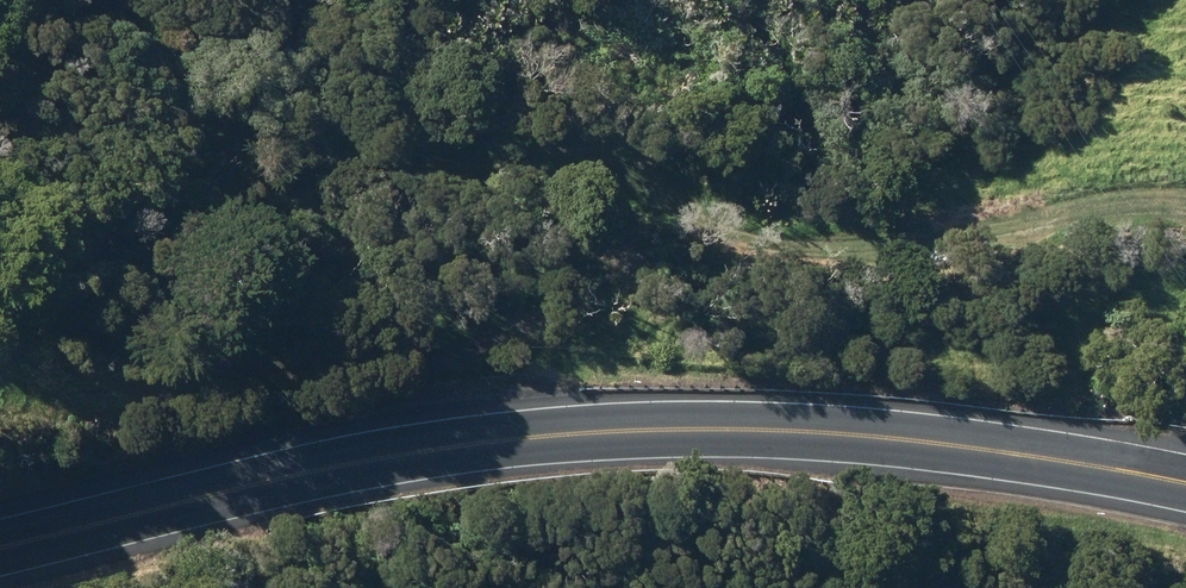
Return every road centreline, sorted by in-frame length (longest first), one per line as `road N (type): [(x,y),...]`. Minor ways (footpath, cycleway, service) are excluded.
road 1 (track): [(0,333),(25,358),(151,380),(297,361),(572,291),(854,234),(973,232),(1077,208),(1185,209)]
road 2 (primary): [(0,553),(412,469),(601,451),(826,453),(1038,475),(1185,501)]

